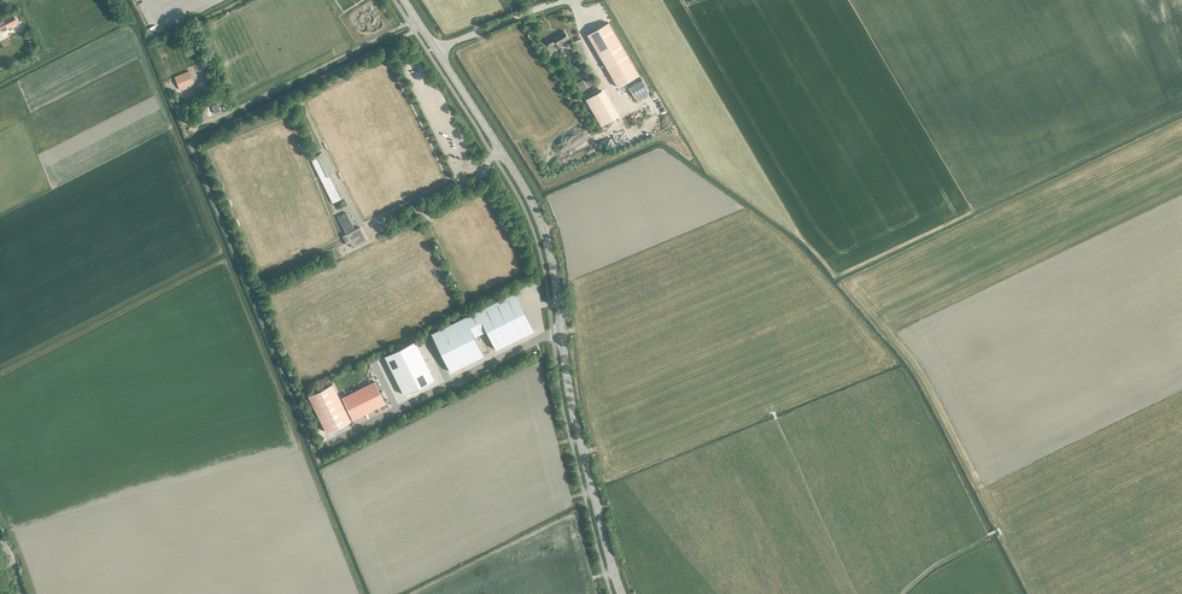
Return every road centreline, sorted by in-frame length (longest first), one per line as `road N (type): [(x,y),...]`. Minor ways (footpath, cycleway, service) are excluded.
road 1 (secondary): [(562,335),(534,208),(436,48)]
road 2 (secondary): [(622,593),(562,335)]
road 3 (unclassified): [(436,48),(568,0)]
road 4 (unclassified): [(562,335),(448,383)]

